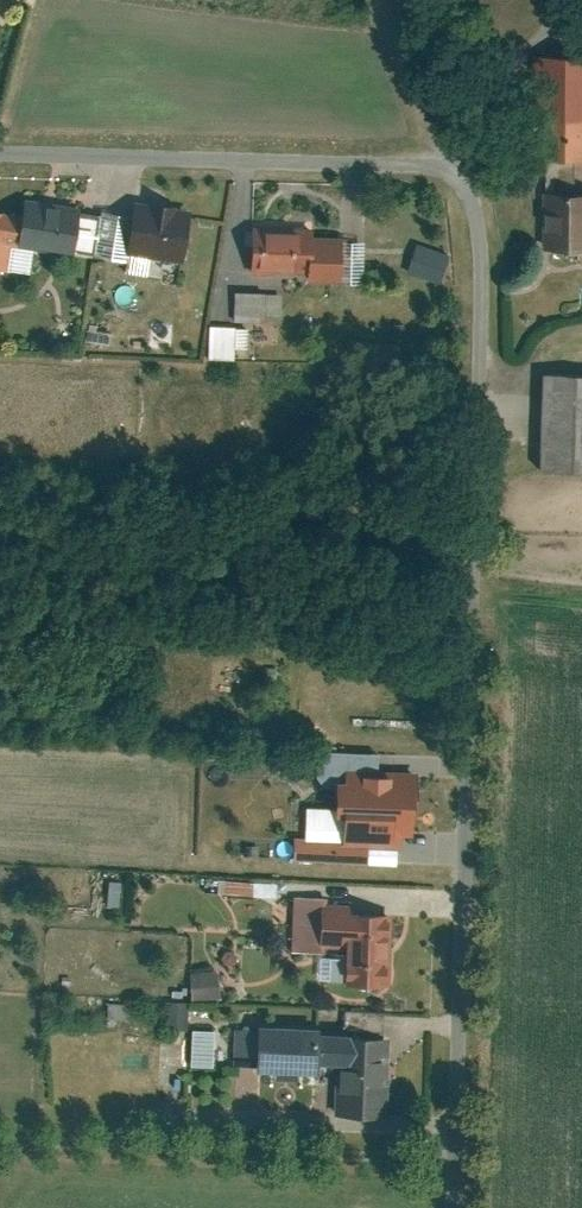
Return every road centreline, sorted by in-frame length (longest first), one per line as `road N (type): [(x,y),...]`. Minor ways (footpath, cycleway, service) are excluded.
road 1 (residential): [(0,157),(420,167),(463,181),(481,246),(450,1207)]
road 2 (track): [(463,181),(410,73),(387,0)]

